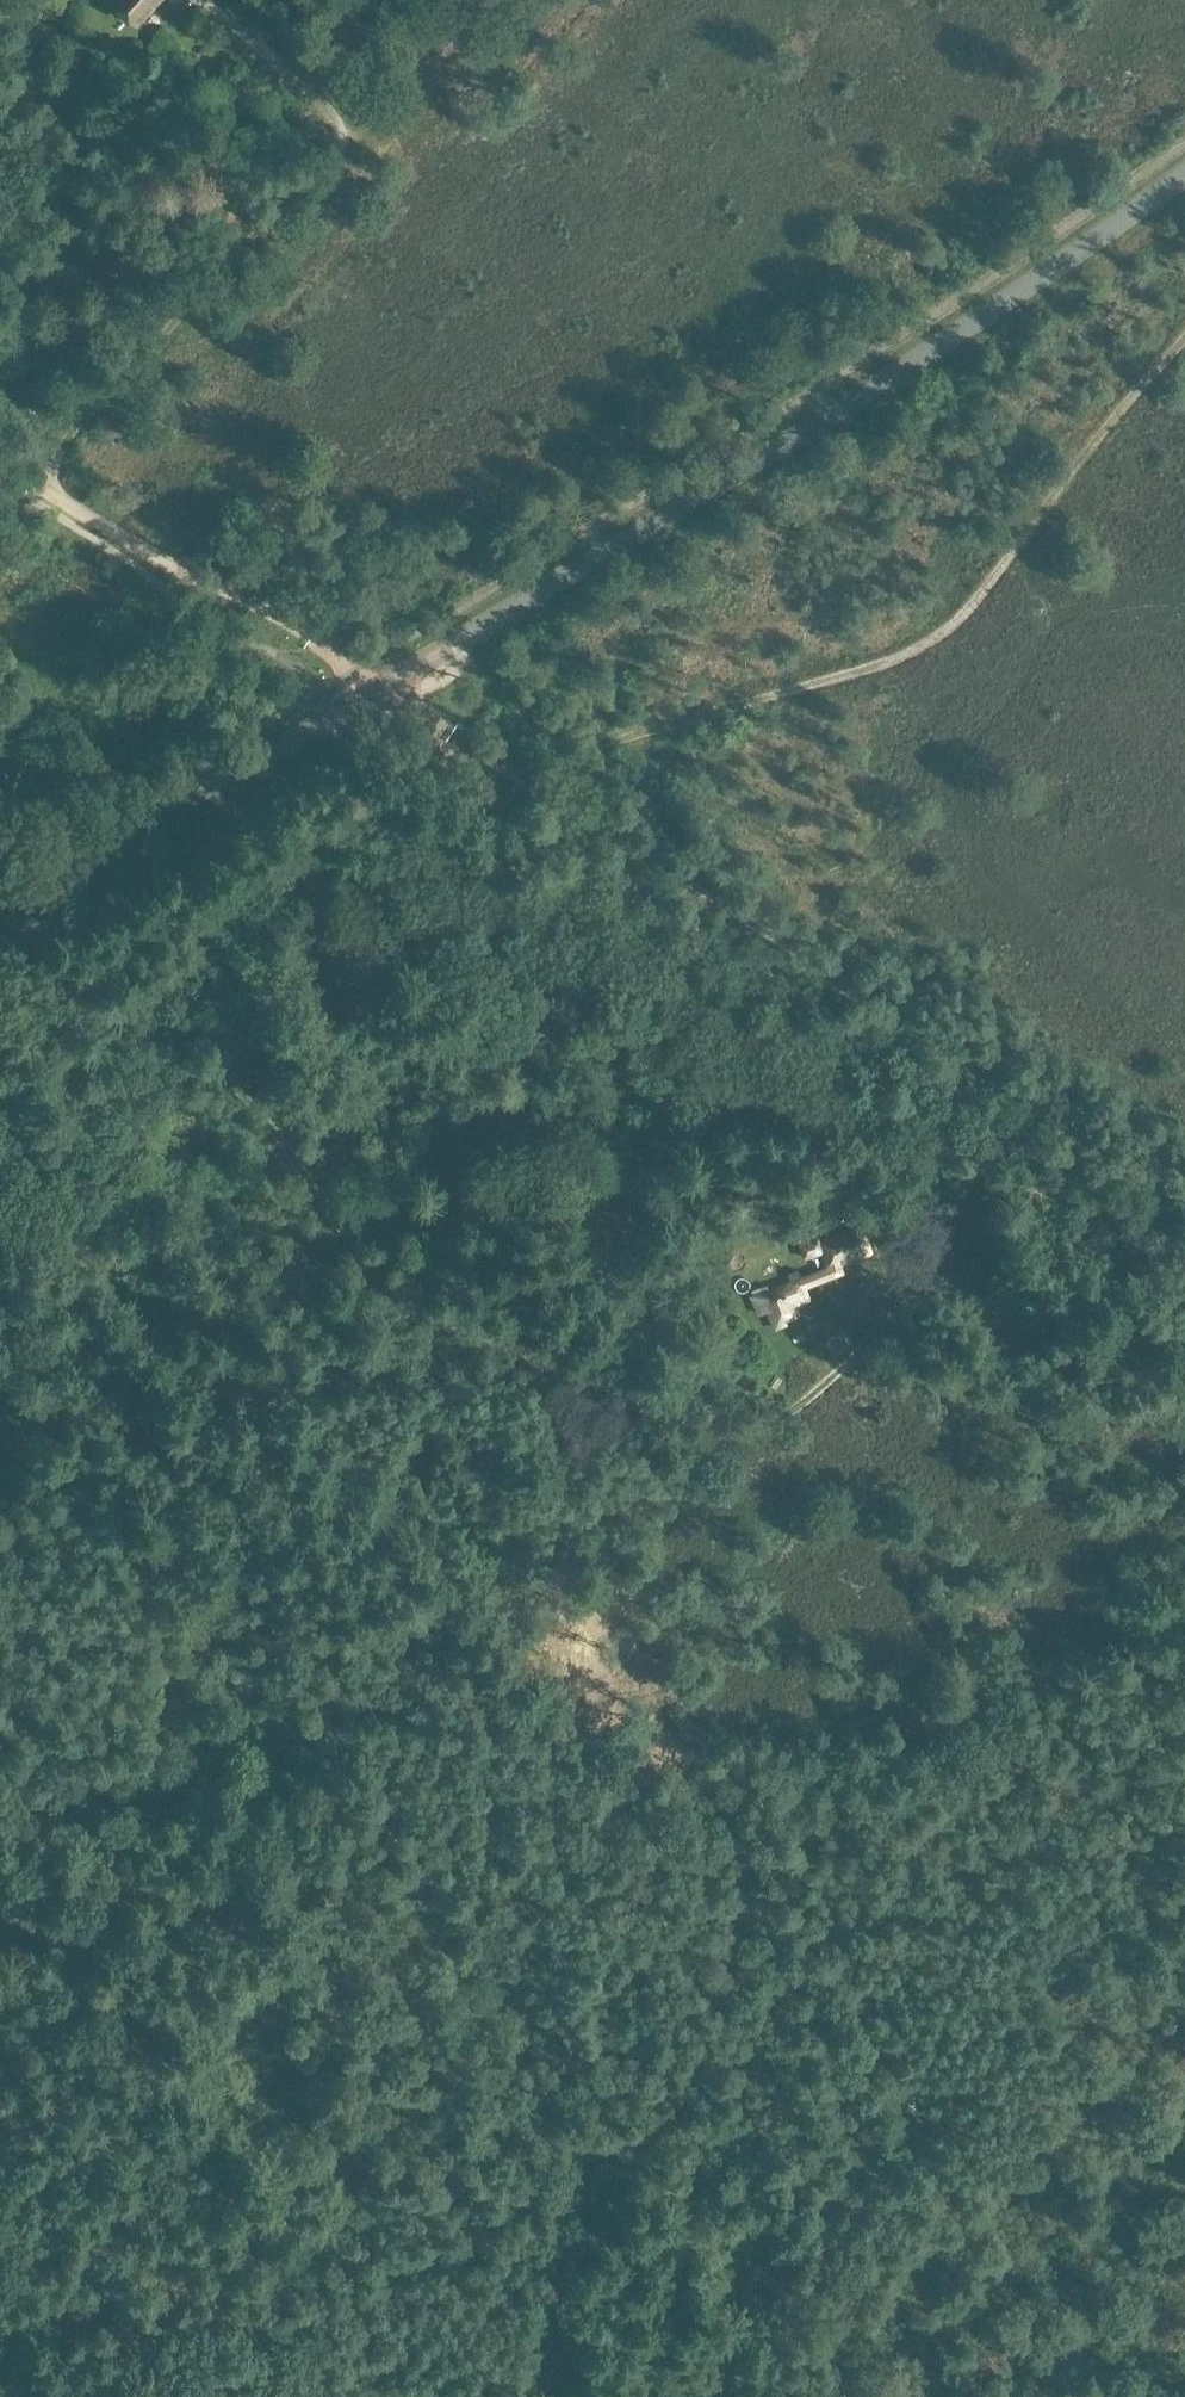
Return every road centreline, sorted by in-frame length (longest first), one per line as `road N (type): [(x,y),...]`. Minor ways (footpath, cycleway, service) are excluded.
road 1 (tertiary): [(0,906),(328,720),(771,452),(1184,175)]
road 2 (track): [(19,896),(49,938),(234,1085),(397,1291),(528,1351),(664,1432),(724,1435),(771,1423),(899,1314),(931,1266)]
road 3 (track): [(517,775),(927,645),(961,619),(1117,414),(1184,339)]
road 4 (track): [(1184,1196),(517,775)]
road 5 (track): [(26,496),(77,429),(333,147),(335,132),(321,106),(230,17)]
road 6 (track): [(517,775),(304,629),(169,565),(0,462)]

